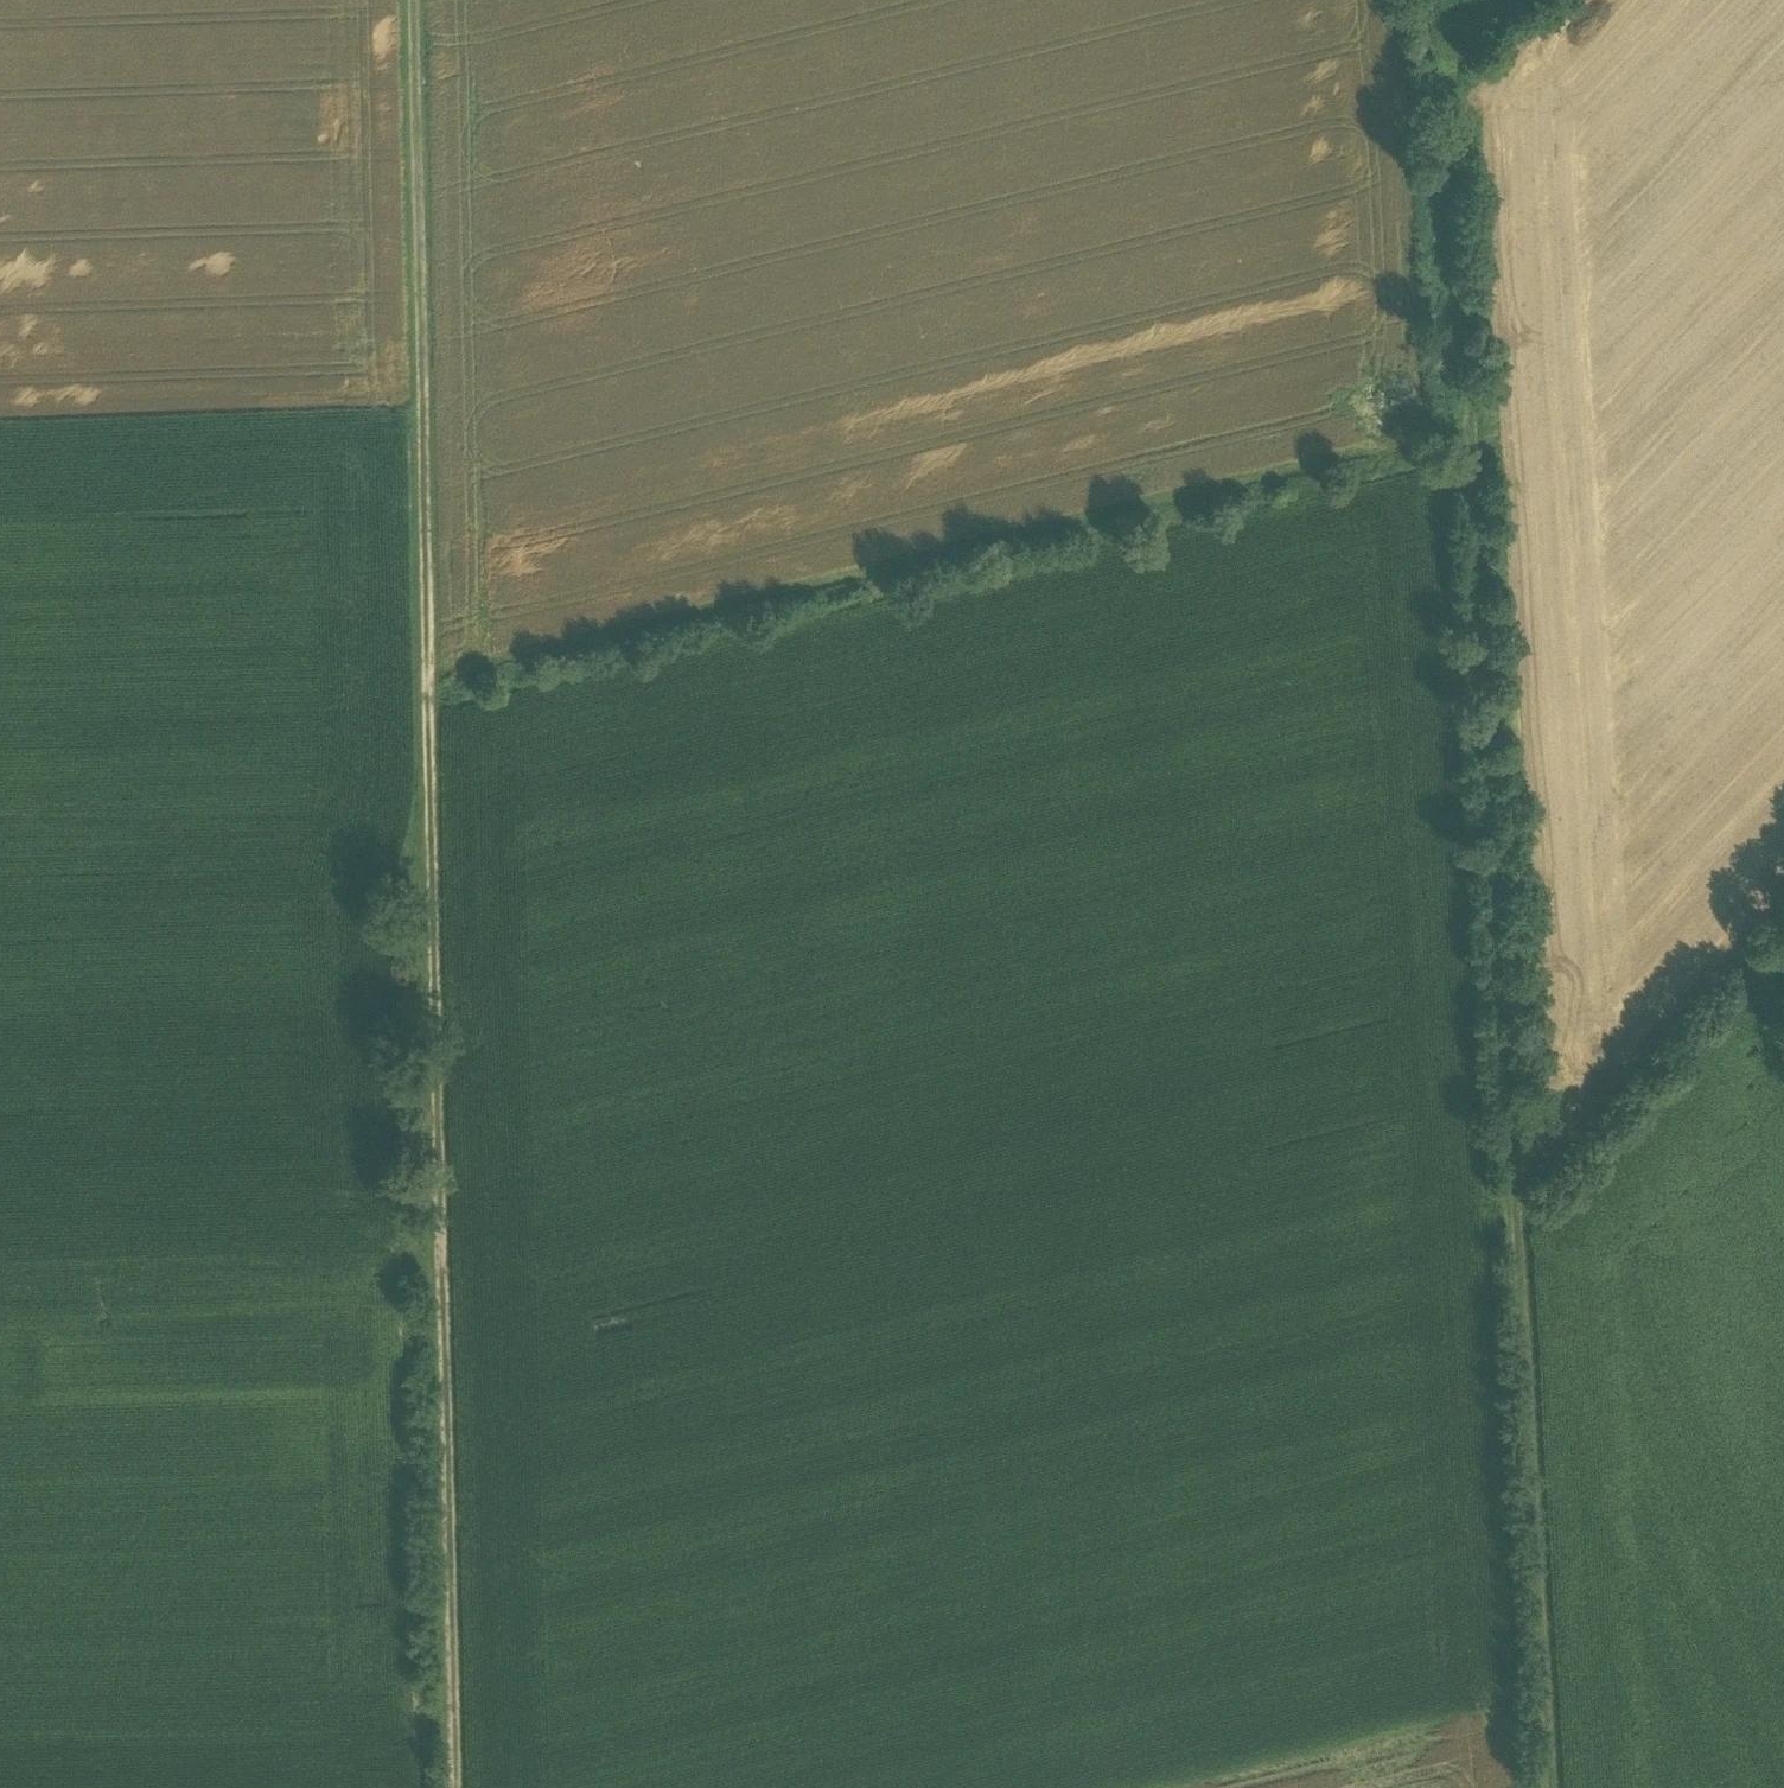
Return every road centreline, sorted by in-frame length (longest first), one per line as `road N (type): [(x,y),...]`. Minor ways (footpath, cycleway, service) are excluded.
road 1 (track): [(415,0),(455,1787)]

